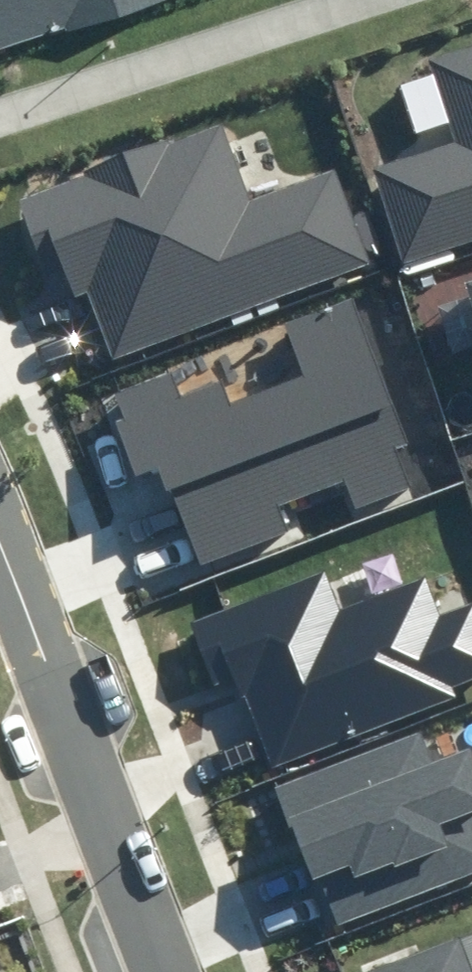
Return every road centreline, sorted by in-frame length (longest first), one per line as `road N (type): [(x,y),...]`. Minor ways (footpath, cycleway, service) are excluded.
road 1 (residential): [(0,606),(155,971)]

